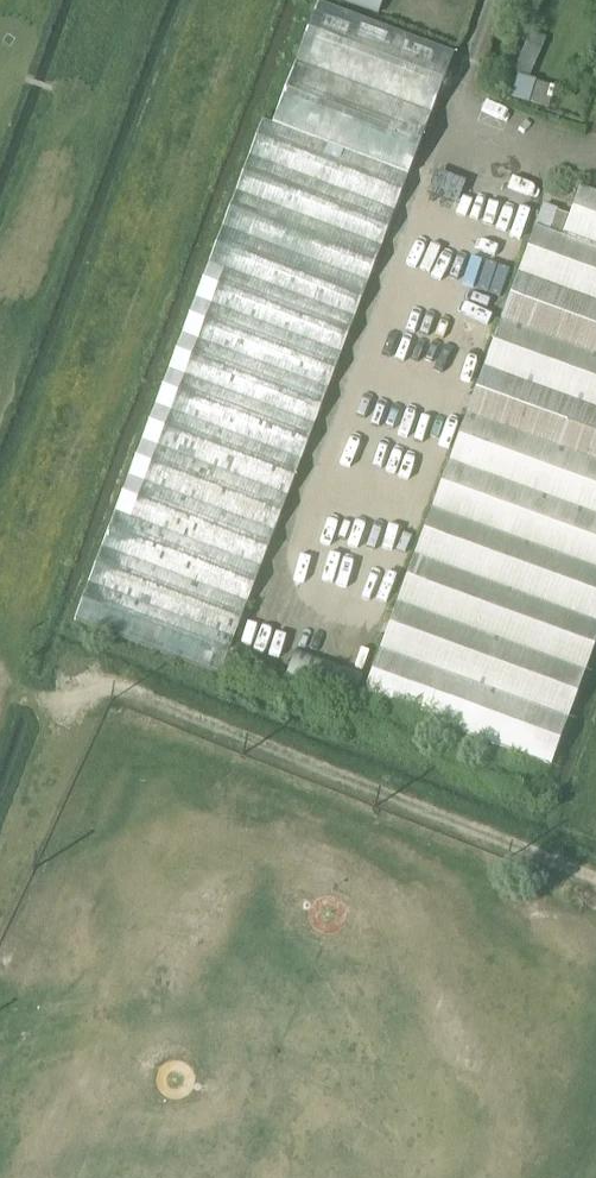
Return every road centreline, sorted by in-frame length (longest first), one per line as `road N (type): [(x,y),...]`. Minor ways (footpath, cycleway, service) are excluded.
road 1 (track): [(595,882),(160,710)]

